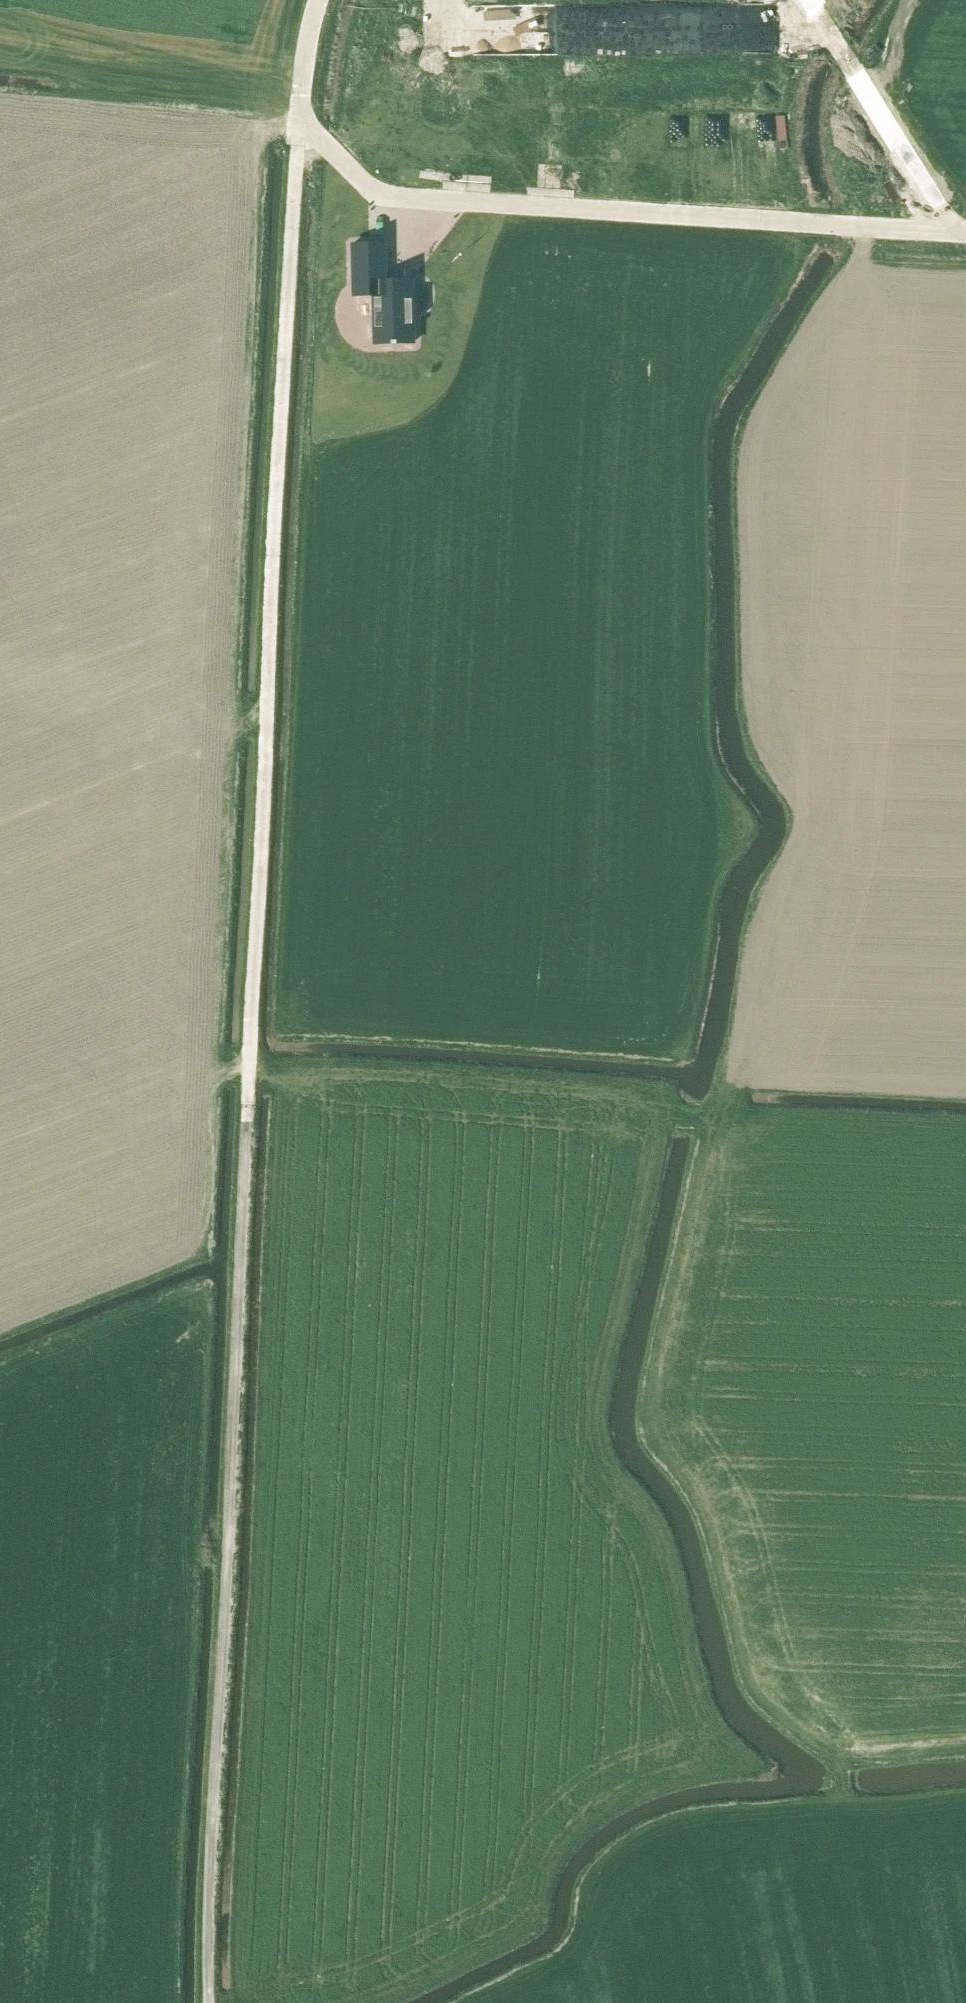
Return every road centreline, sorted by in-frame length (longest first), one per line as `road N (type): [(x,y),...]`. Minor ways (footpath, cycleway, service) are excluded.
road 1 (unclassified): [(299,127),(382,200),(965,226)]
road 2 (unclassified): [(965,226),(953,220),(812,0)]

